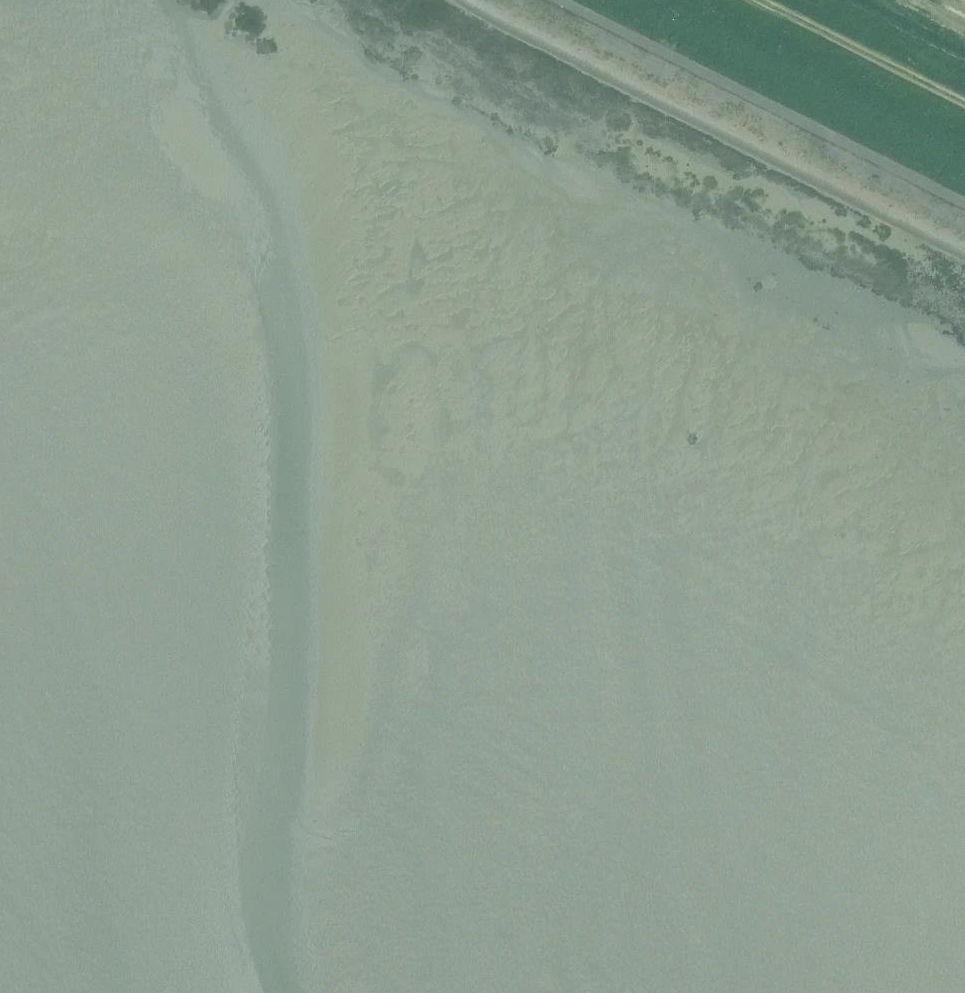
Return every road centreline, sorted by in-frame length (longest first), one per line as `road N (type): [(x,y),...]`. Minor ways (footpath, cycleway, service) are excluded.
road 1 (track): [(765,0),(964,97)]

